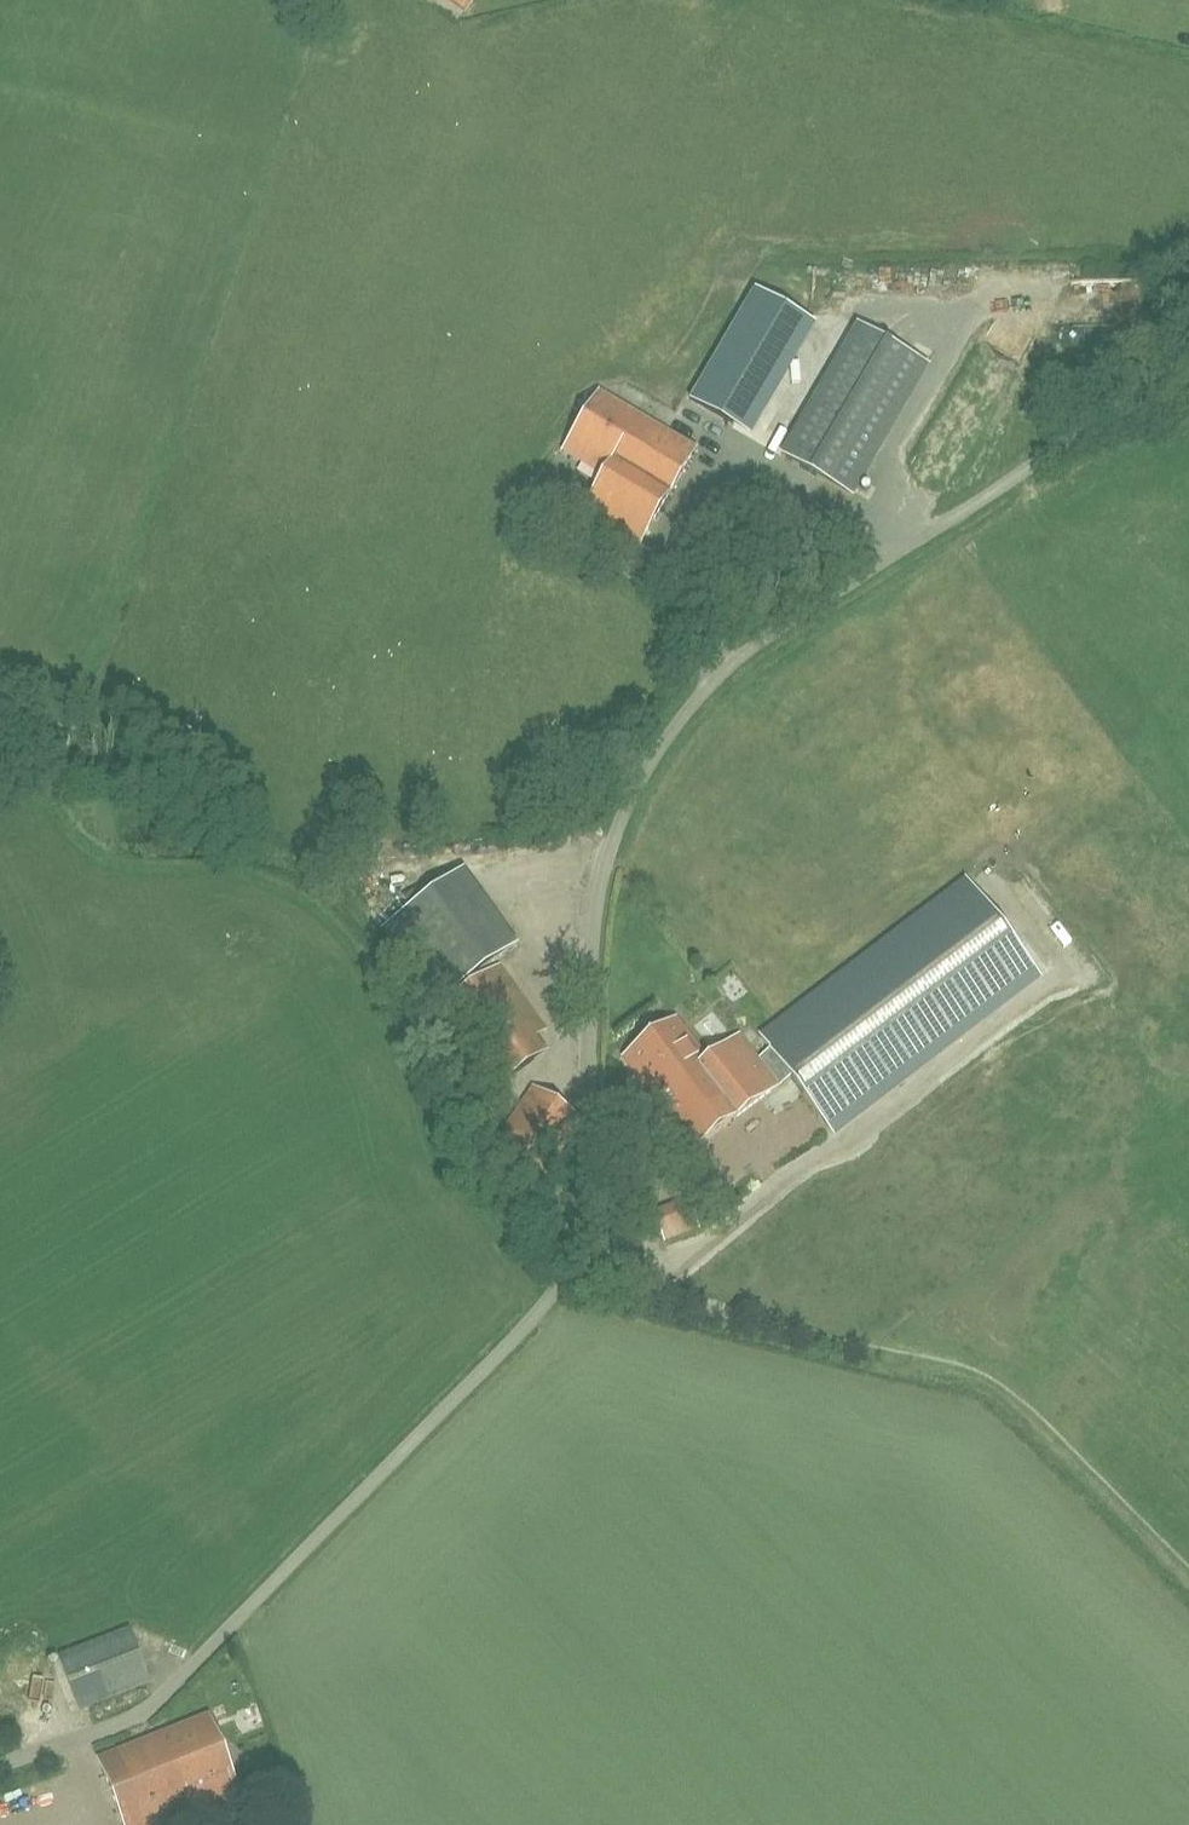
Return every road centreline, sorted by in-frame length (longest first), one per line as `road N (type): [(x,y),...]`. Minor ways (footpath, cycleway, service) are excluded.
road 1 (unclassified): [(0,1765),(145,1721),(419,1452),(577,1282),(596,1238),(611,861),(623,823),(674,741),(765,658),(1188,358)]

